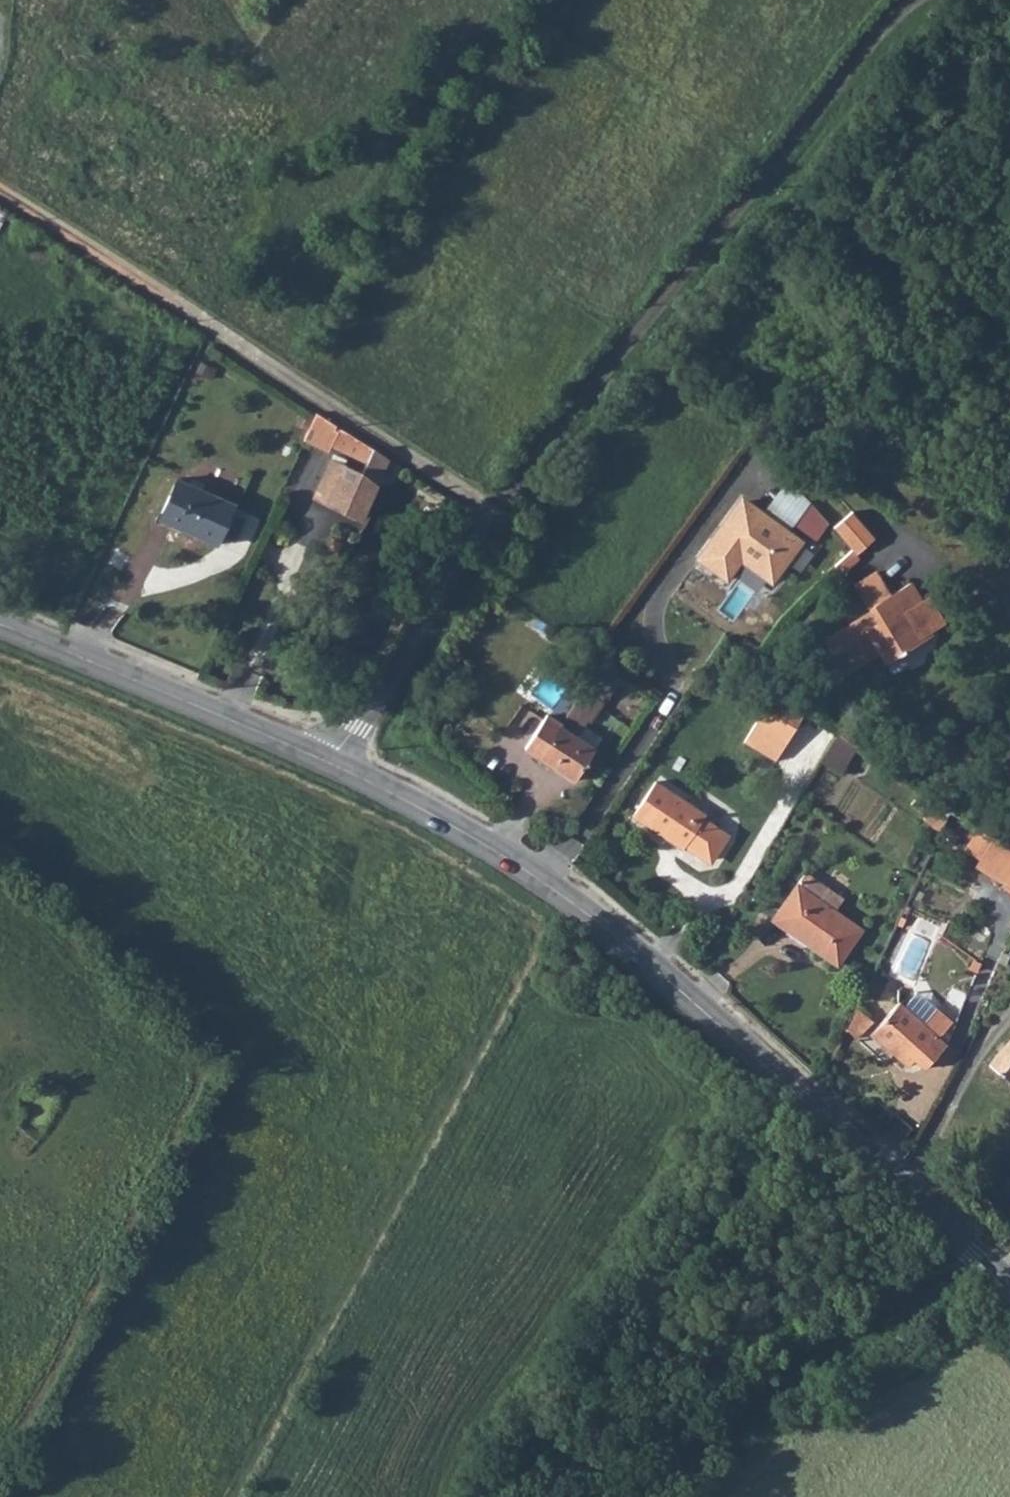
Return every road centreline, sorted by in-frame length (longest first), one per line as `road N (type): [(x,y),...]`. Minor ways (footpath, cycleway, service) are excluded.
road 1 (secondary): [(0,622),(333,763),(460,828),(564,895),(1009,1285)]
road 2 (residential): [(1009,611),(648,339)]

